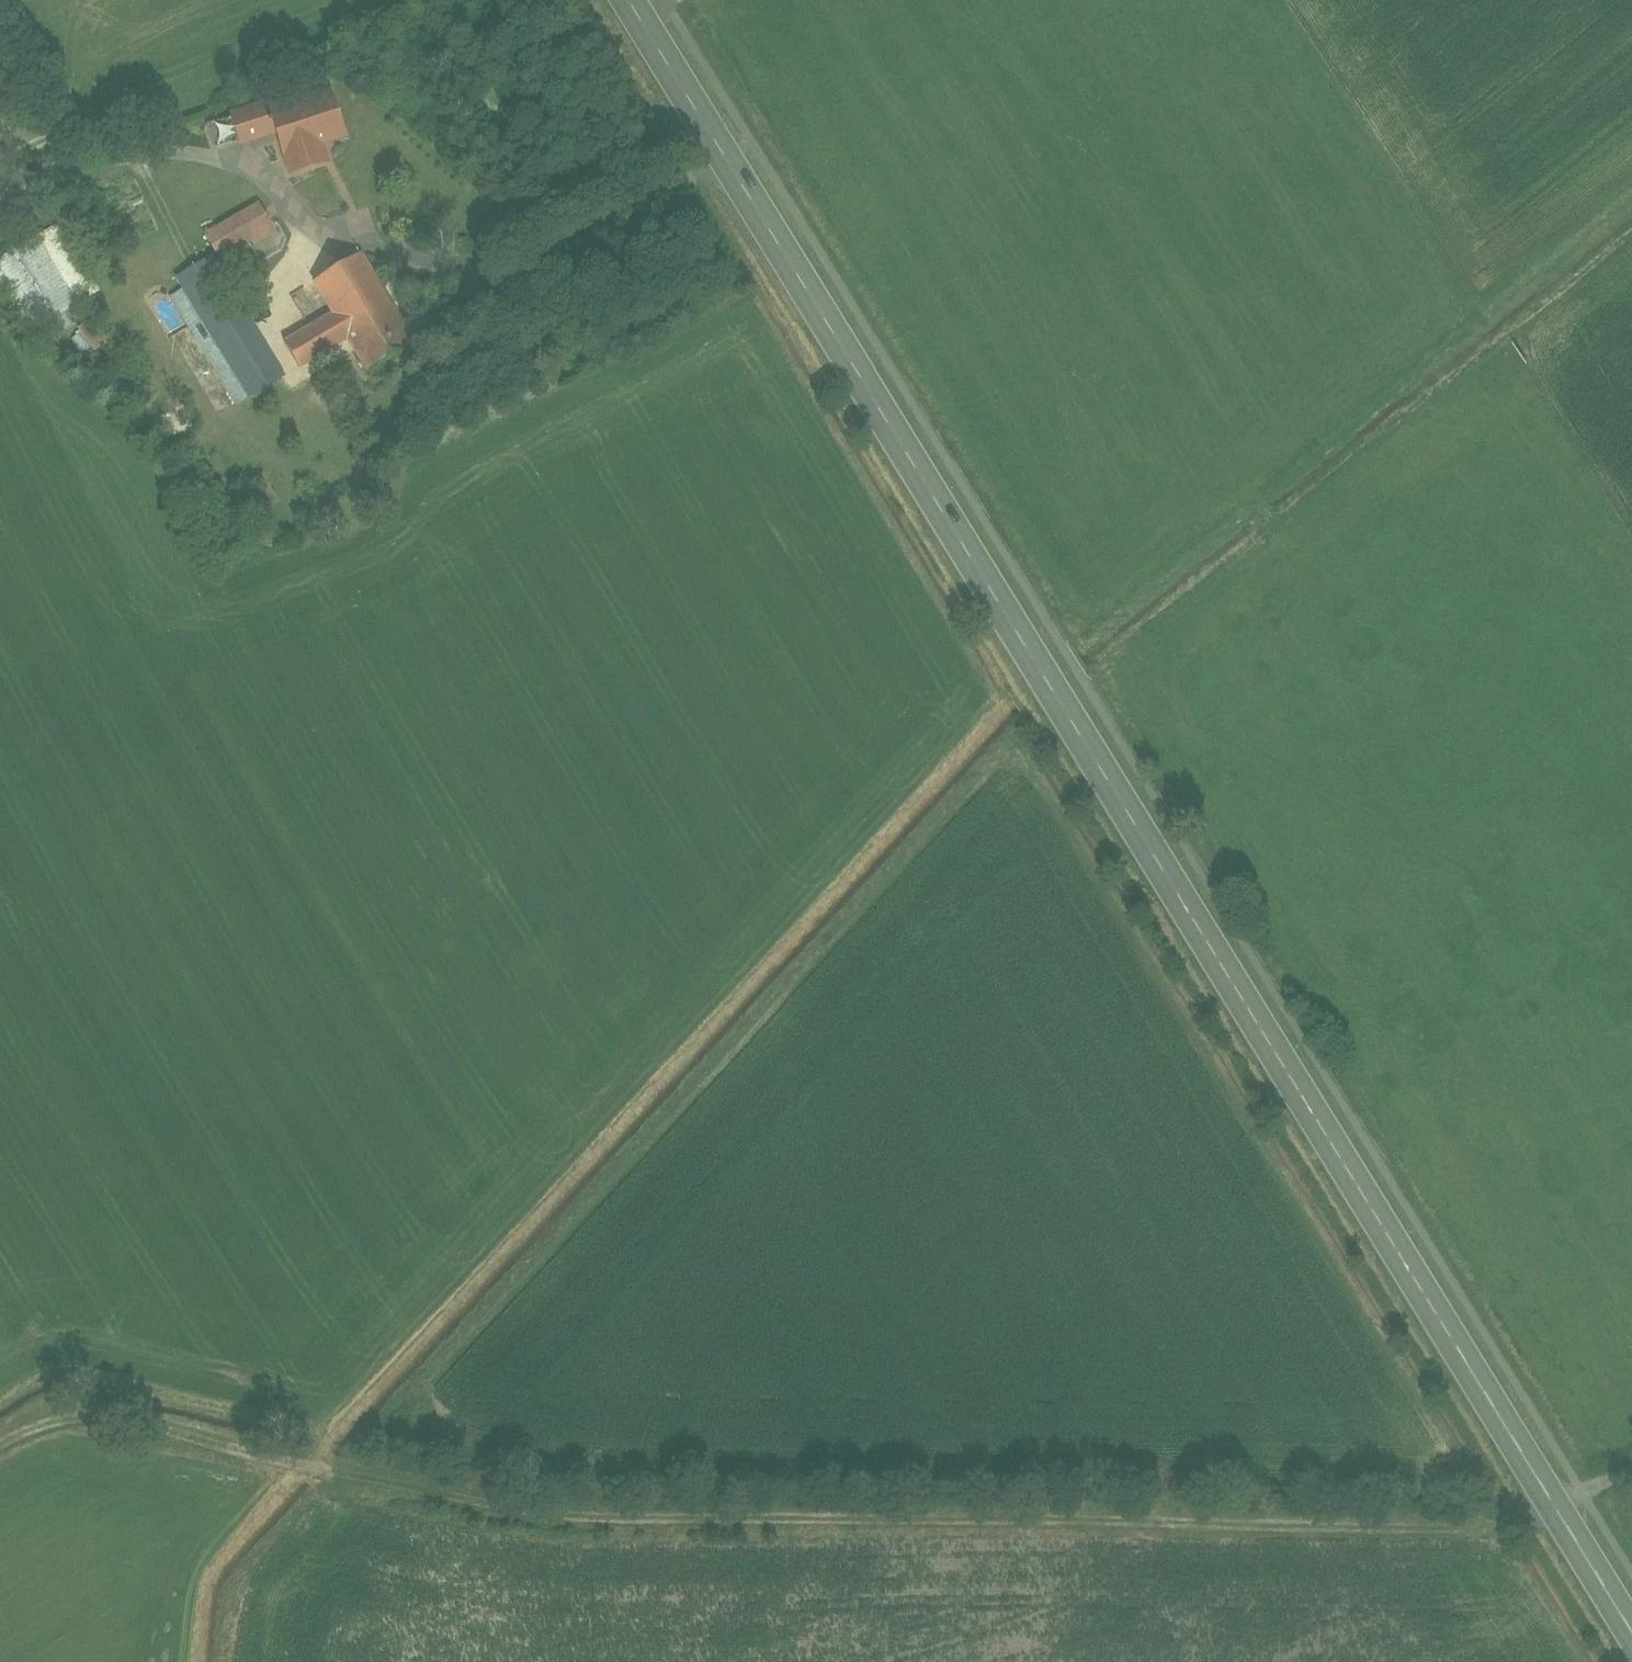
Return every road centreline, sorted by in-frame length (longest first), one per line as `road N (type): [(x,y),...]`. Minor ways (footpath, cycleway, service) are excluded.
road 1 (primary): [(622,0),(1631,1634)]
road 2 (track): [(1554,1509),(1478,1527),(533,1512),(74,1428),(24,1434),(0,1447)]

